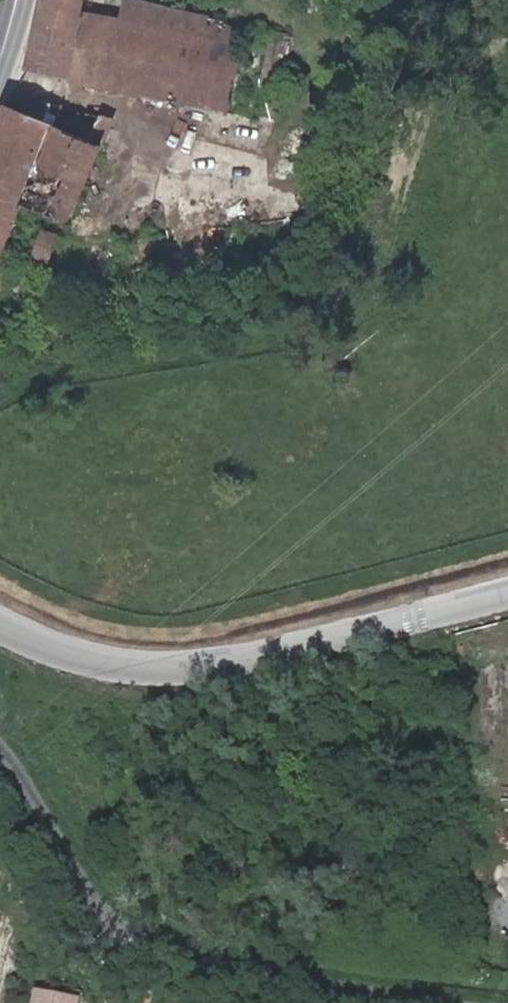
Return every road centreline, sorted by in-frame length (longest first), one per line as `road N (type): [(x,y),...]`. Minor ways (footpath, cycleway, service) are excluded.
road 1 (unclassified): [(0,624),(95,661),(200,672),(507,595)]
road 2 (track): [(0,746),(118,932),(237,973),(412,1002)]

